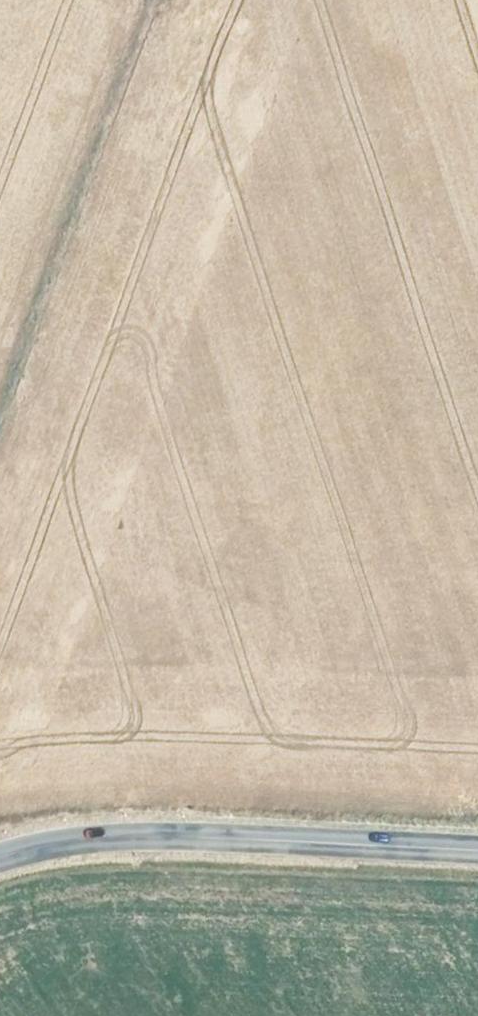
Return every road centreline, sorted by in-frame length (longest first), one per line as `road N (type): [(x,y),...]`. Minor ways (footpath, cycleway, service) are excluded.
road 1 (tertiary): [(0,856),(103,837),(477,849)]
road 2 (track): [(155,0),(0,414)]

